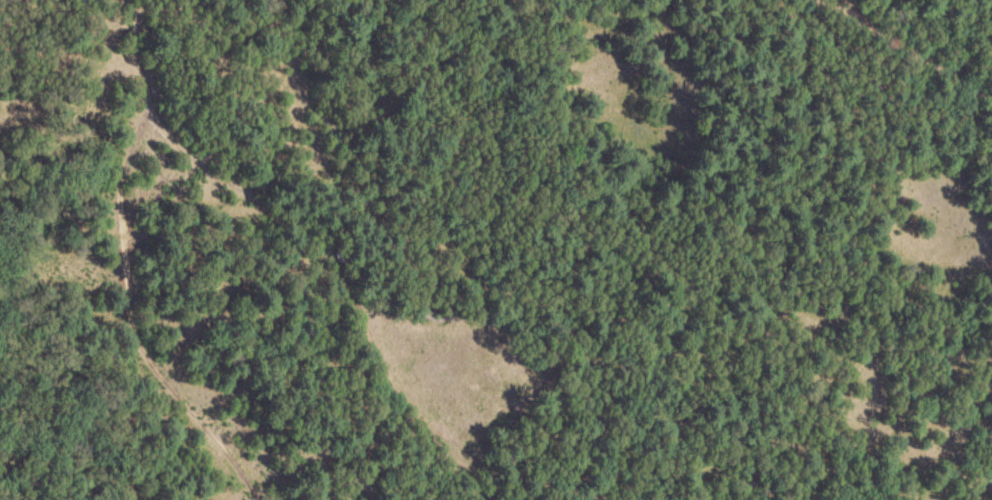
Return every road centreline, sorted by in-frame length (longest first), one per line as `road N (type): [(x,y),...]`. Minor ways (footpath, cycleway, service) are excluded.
road 1 (track): [(851,0),(991,78)]

